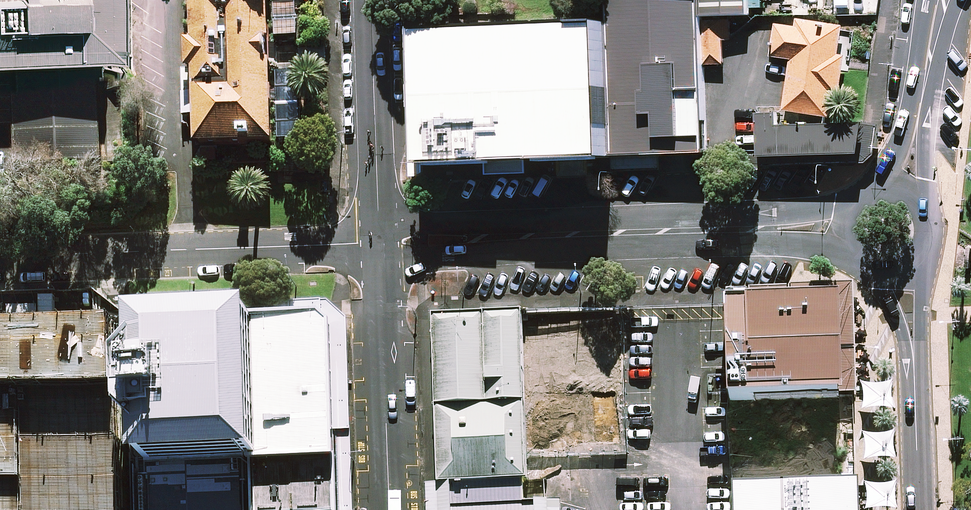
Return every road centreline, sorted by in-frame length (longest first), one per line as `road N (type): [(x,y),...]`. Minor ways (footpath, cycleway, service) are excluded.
road 1 (tertiary): [(380,243),(852,226)]
road 2 (tertiary): [(0,255),(380,243)]
road 3 (unclassified): [(380,243),(391,509)]
road 4 (tertiary): [(371,0),(380,243)]
road 5 (residential): [(919,509),(910,319),(896,270)]
road 6 (tertiary): [(900,194),(944,0)]

